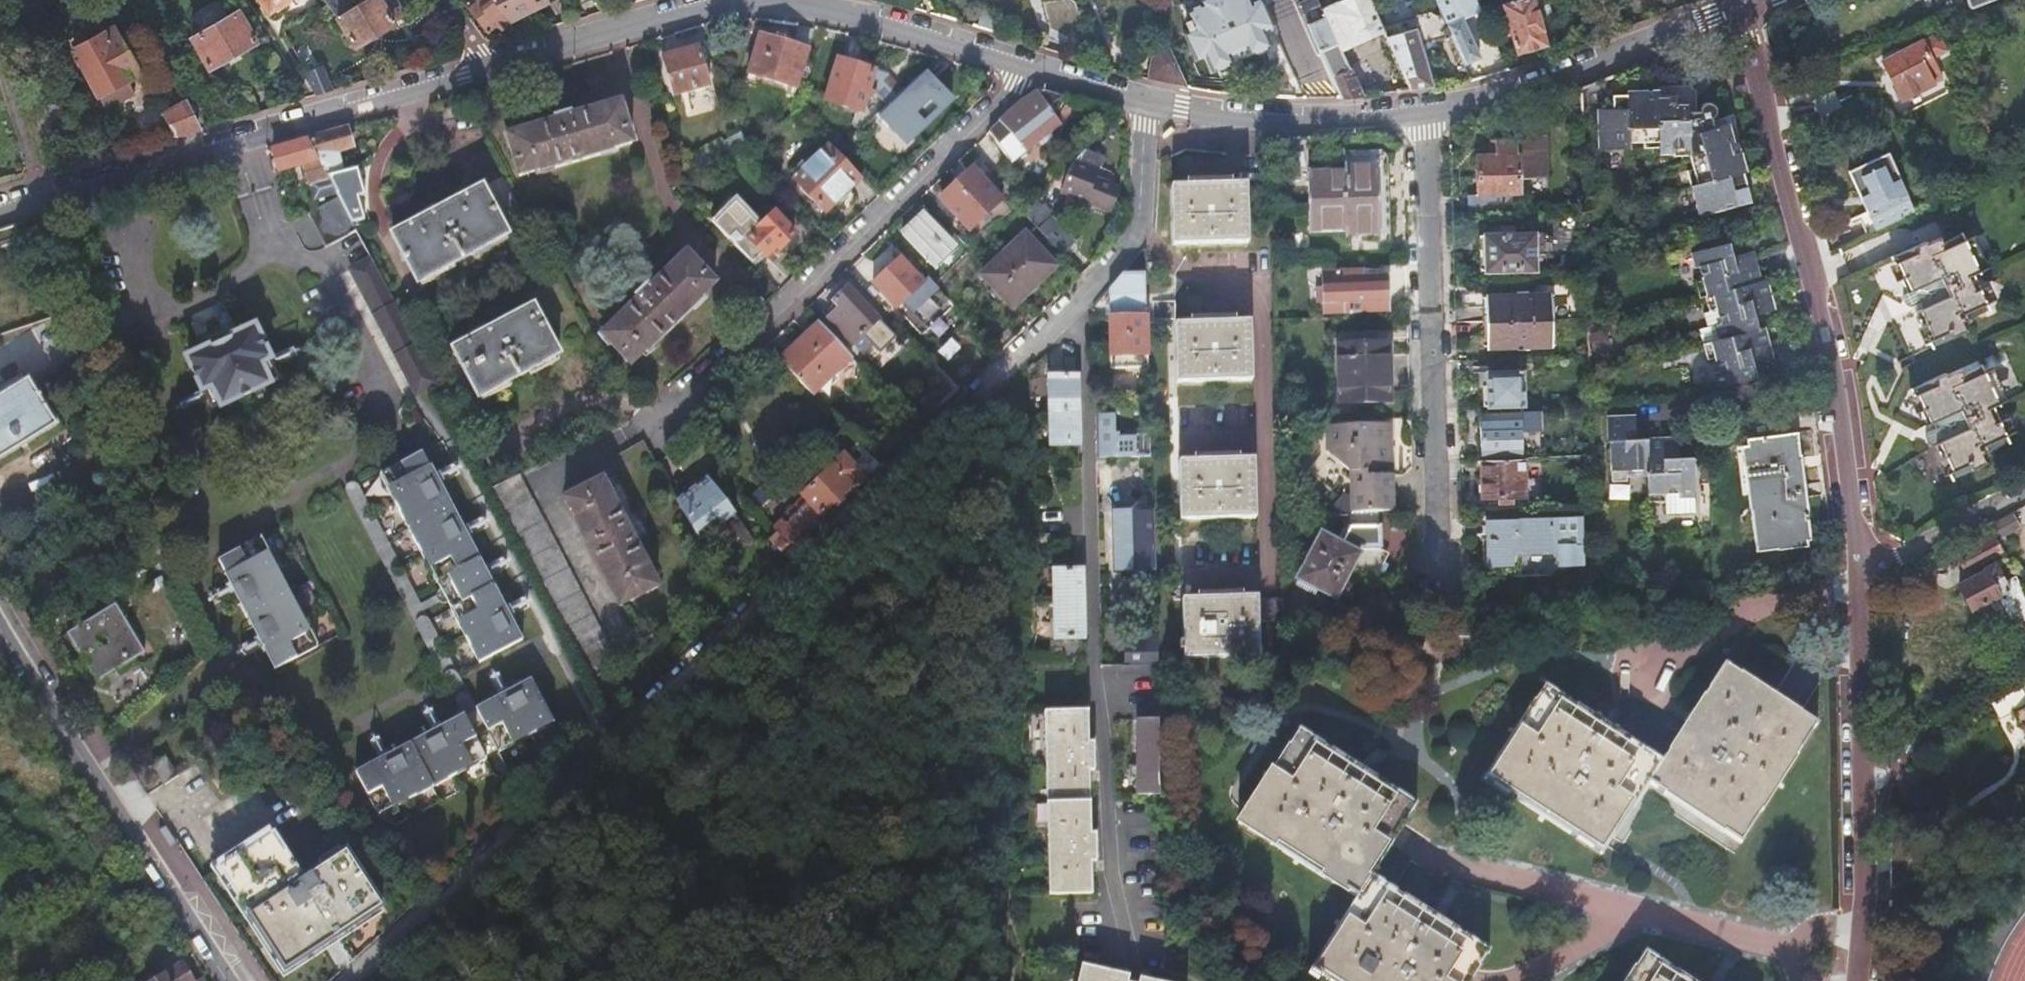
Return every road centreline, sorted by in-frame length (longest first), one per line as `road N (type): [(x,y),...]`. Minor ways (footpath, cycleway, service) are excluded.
road 1 (track): [(1030,345),(359,980)]
road 2 (residential): [(1859,567),(1842,405),(1740,10)]
road 3 (residential): [(1022,71),(793,5),(688,11),(488,70)]
road 4 (residential): [(1022,71),(658,424)]
road 5 (residential): [(488,70),(243,133),(0,207)]
road 6 (residential): [(1138,239),(1179,269),(1254,296),(1263,330),(1273,654)]
road 7 (residential): [(1441,568),(1423,112)]
road 8 (residential): [(0,621),(222,980)]
road 9 (residential): [(1856,980),(1859,567)]
road 10 (residential): [(1740,10),(1423,112)]
road 11 (residential): [(1423,112),(1234,121),(1143,104)]
road 12 (unclassified): [(1859,567),(2024,487)]
road 13 (residential): [(1138,239),(1088,298),(1030,345)]
road 14 (residential): [(1143,104),(1138,239)]
road 15 (residential): [(1143,104),(1022,71)]

